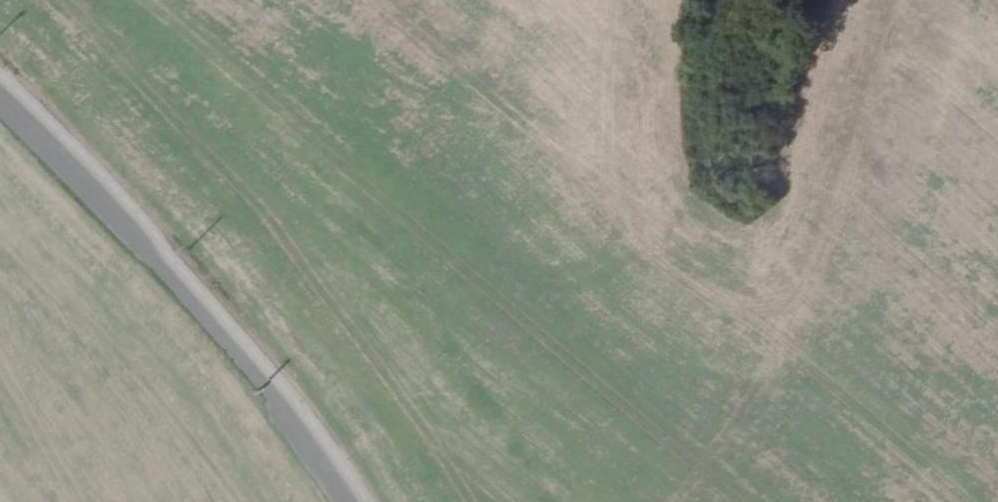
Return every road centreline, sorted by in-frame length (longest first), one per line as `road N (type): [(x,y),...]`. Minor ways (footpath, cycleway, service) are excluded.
road 1 (unclassified): [(0,103),(228,338),(348,501)]

